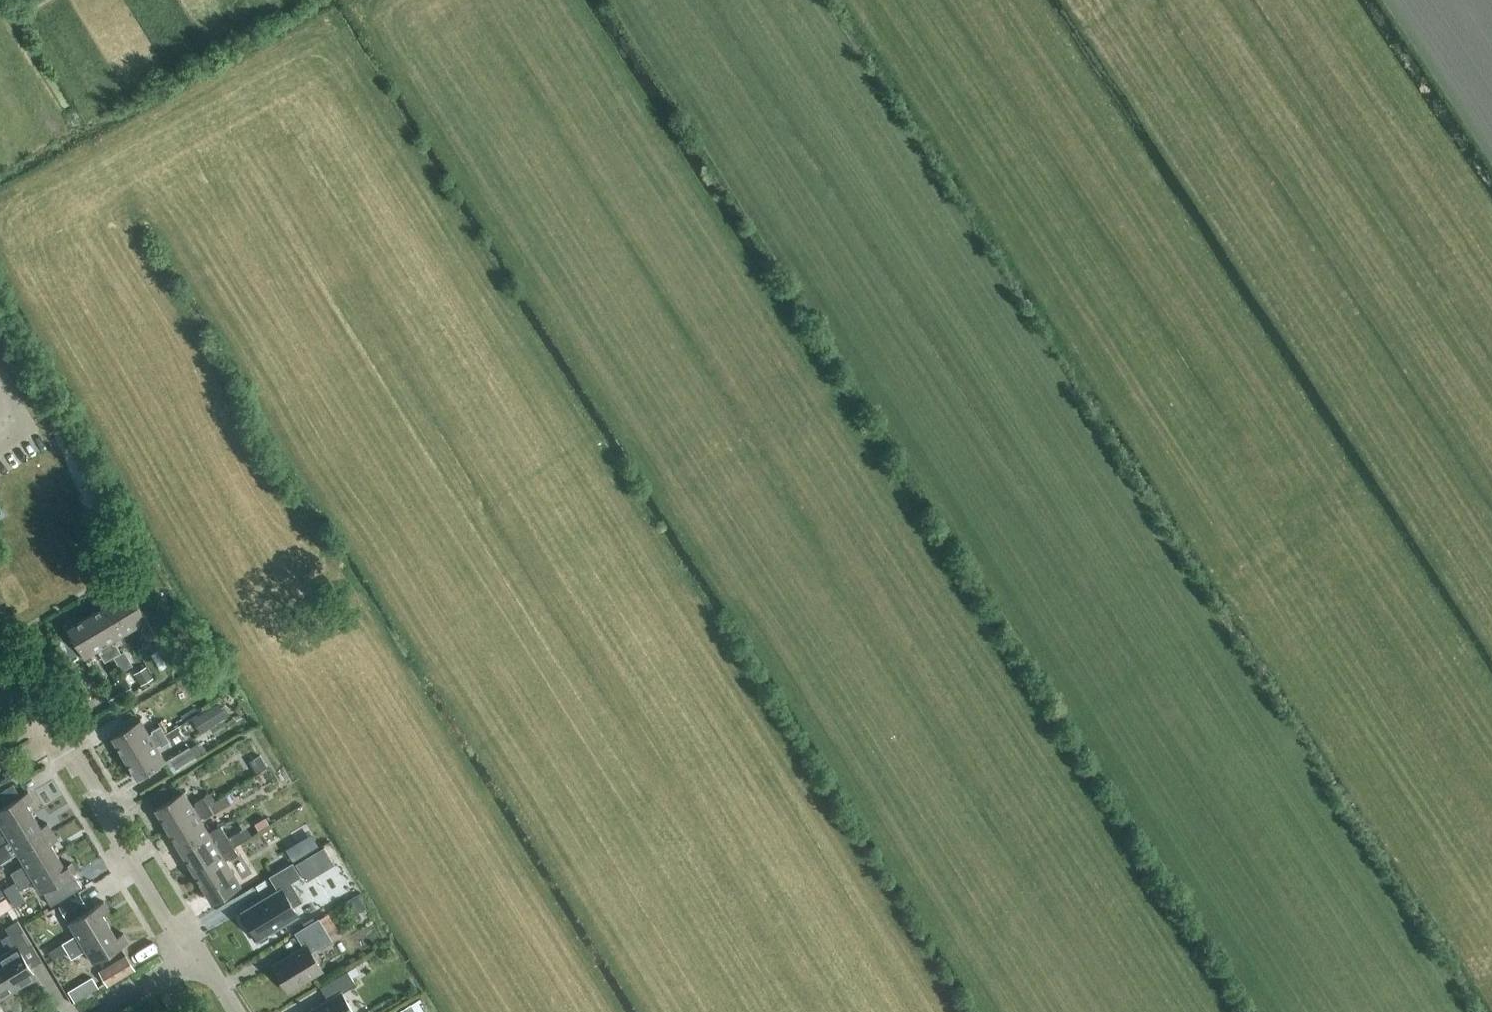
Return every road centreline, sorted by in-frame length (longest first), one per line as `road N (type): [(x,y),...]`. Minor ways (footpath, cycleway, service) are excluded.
road 1 (residential): [(197,951),(73,752),(49,746),(0,663)]
road 2 (residential): [(197,951),(90,1011)]

